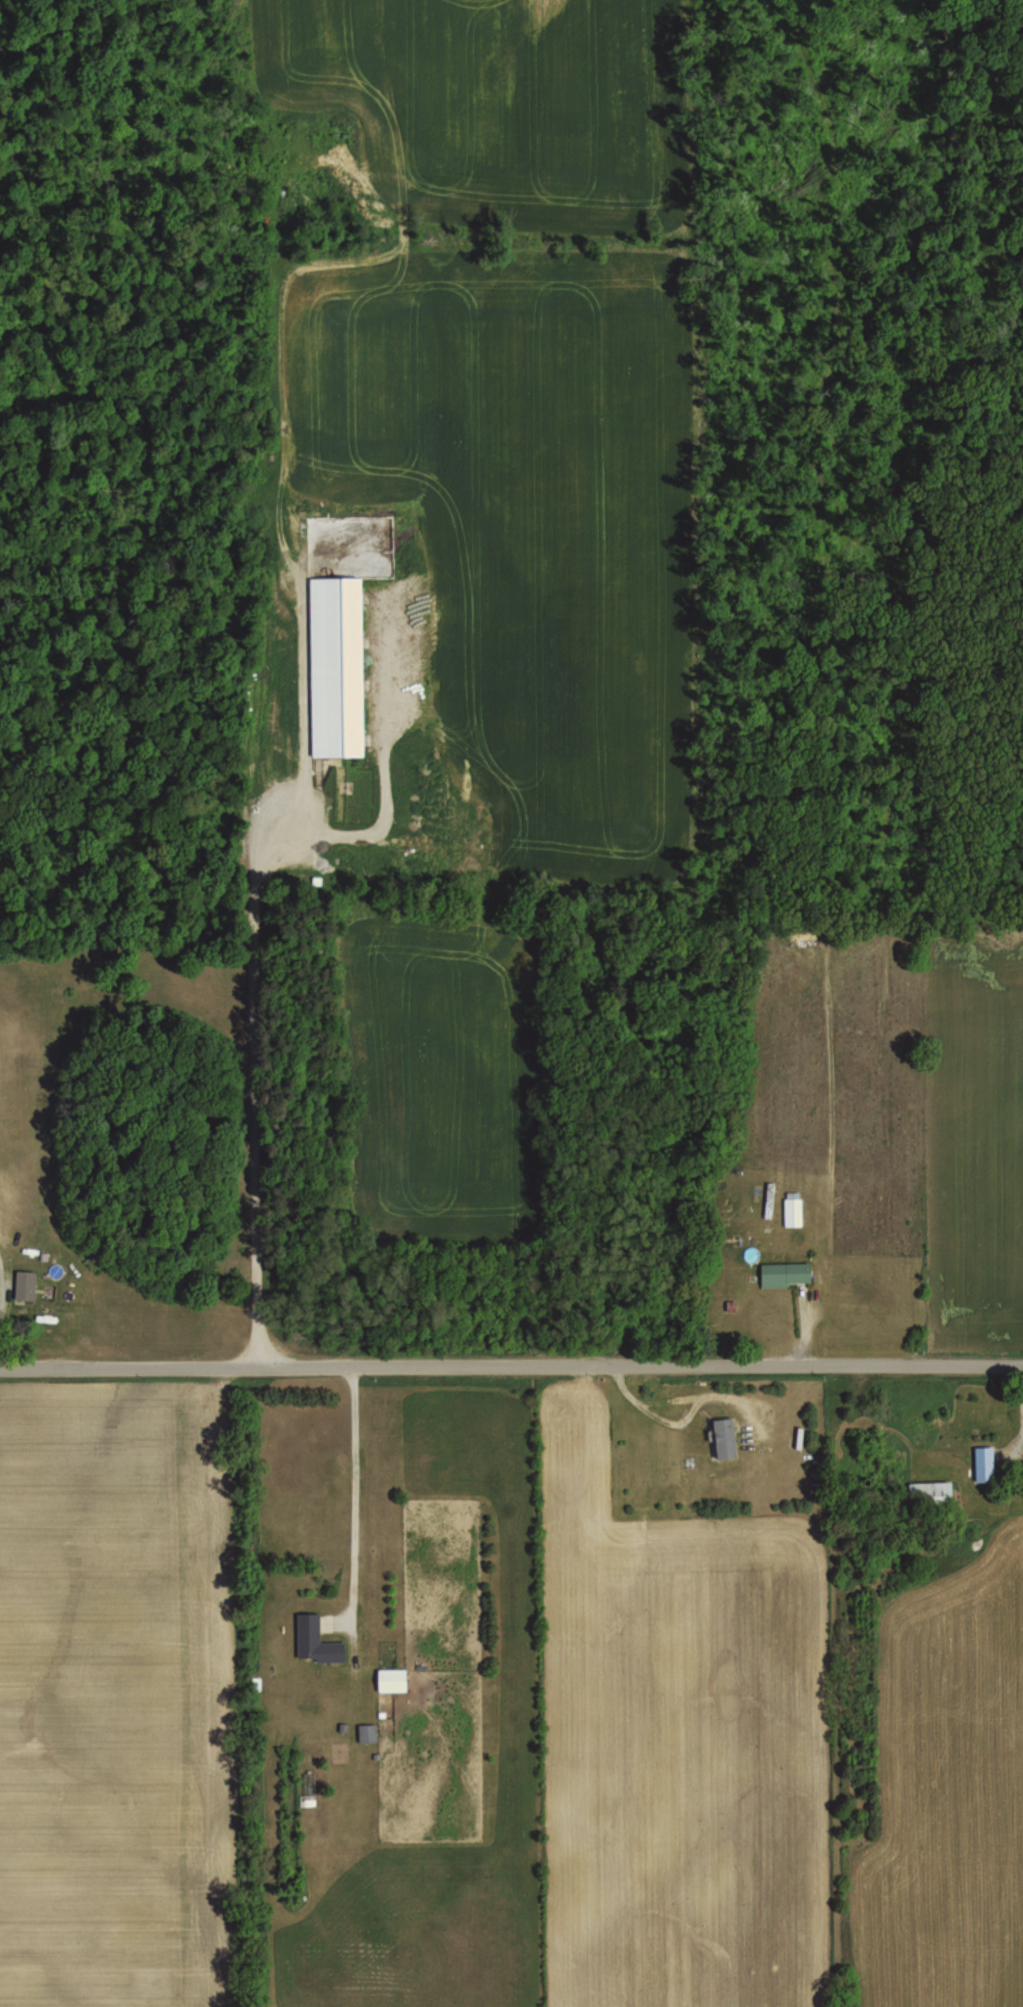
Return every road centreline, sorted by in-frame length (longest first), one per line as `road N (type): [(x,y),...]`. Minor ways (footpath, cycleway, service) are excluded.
road 1 (residential): [(0,1367),(1022,1363)]

